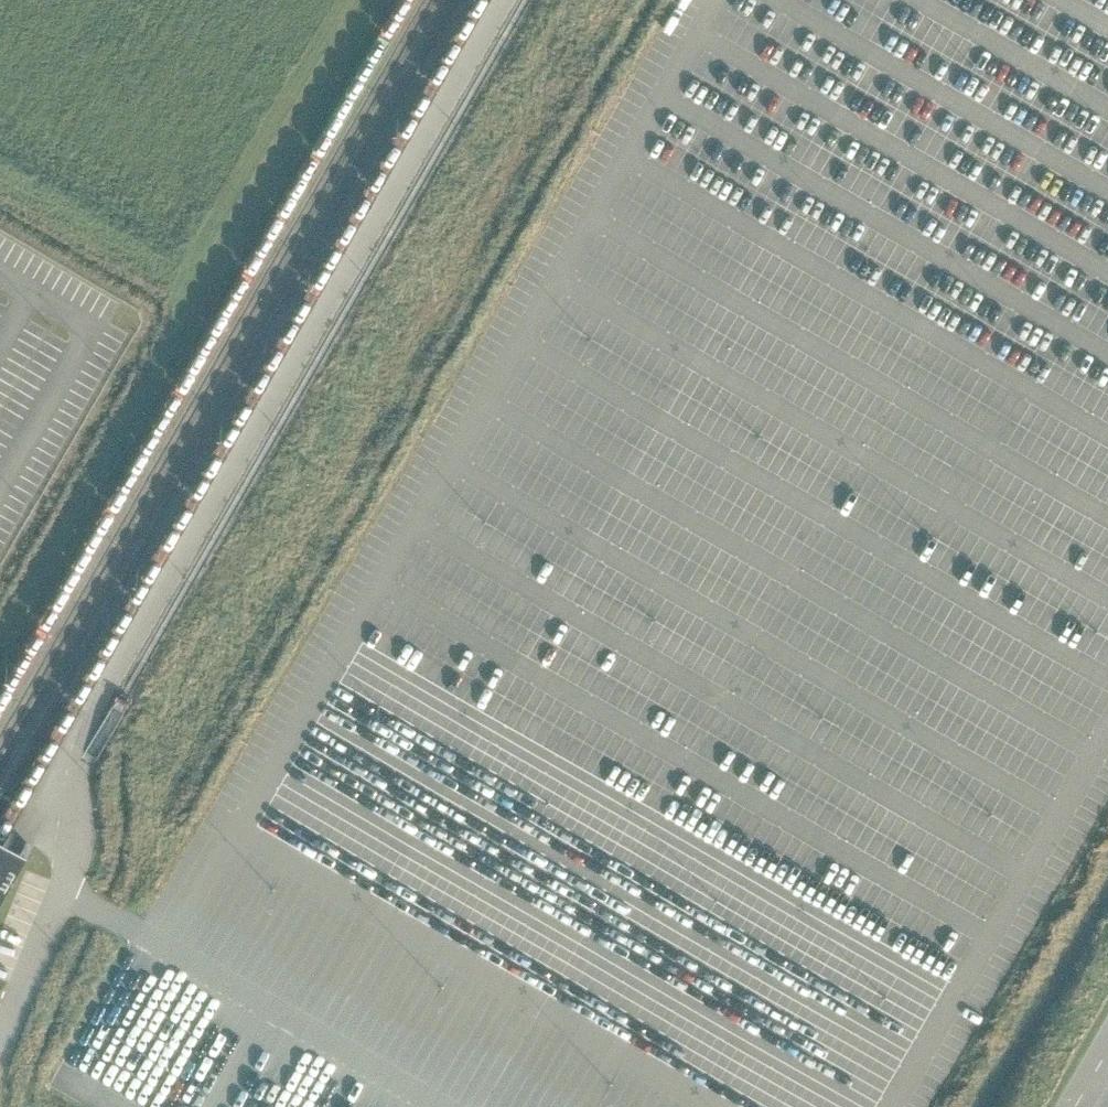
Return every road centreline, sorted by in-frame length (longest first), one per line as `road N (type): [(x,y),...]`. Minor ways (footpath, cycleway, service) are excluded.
road 1 (unclassified): [(0,1044),(74,861),(66,757),(503,0)]

